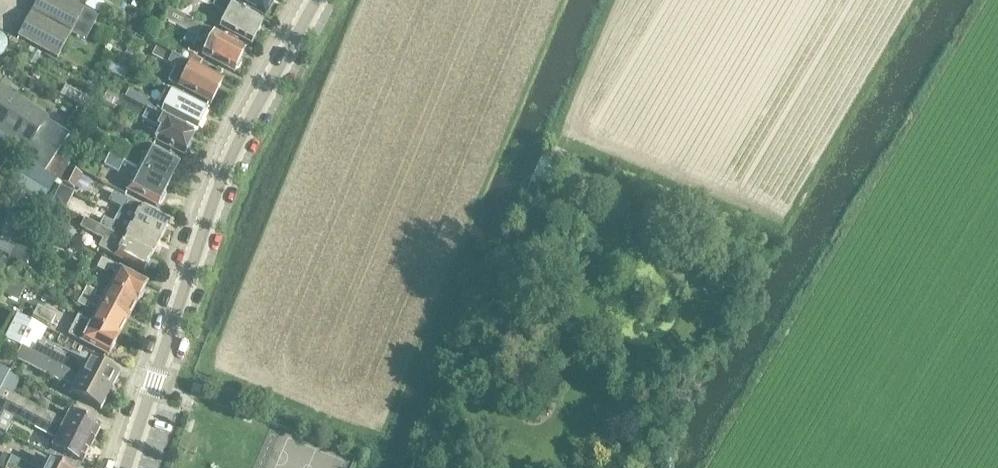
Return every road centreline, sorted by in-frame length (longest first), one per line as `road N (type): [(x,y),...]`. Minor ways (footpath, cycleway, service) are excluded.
road 1 (residential): [(123,467),(241,139),(317,0)]

